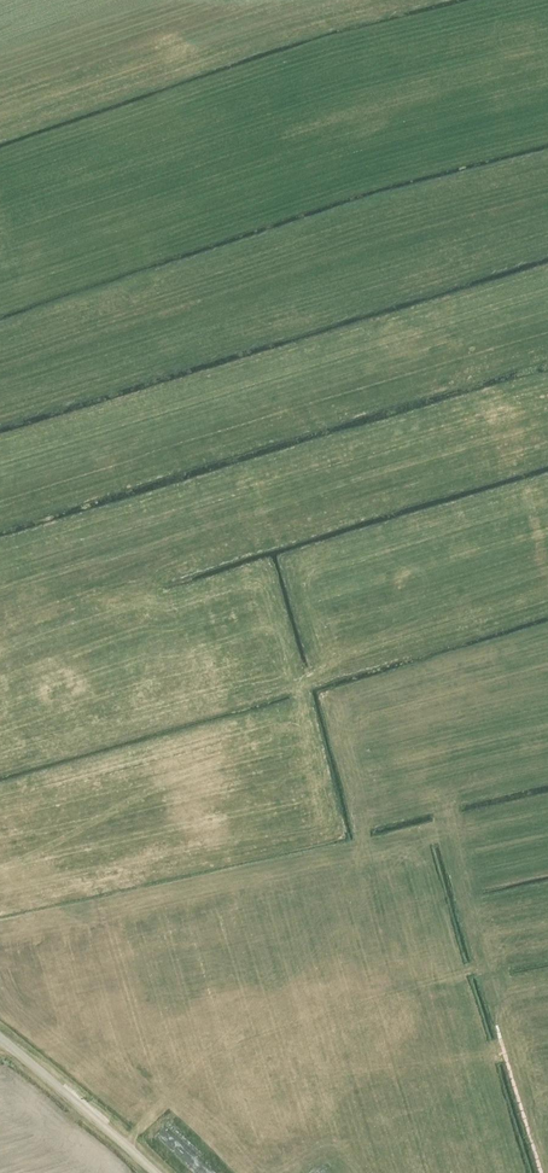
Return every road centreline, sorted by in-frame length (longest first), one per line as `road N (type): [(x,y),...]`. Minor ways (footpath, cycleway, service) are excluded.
road 1 (unclassified): [(151,1172),(0,1040)]

